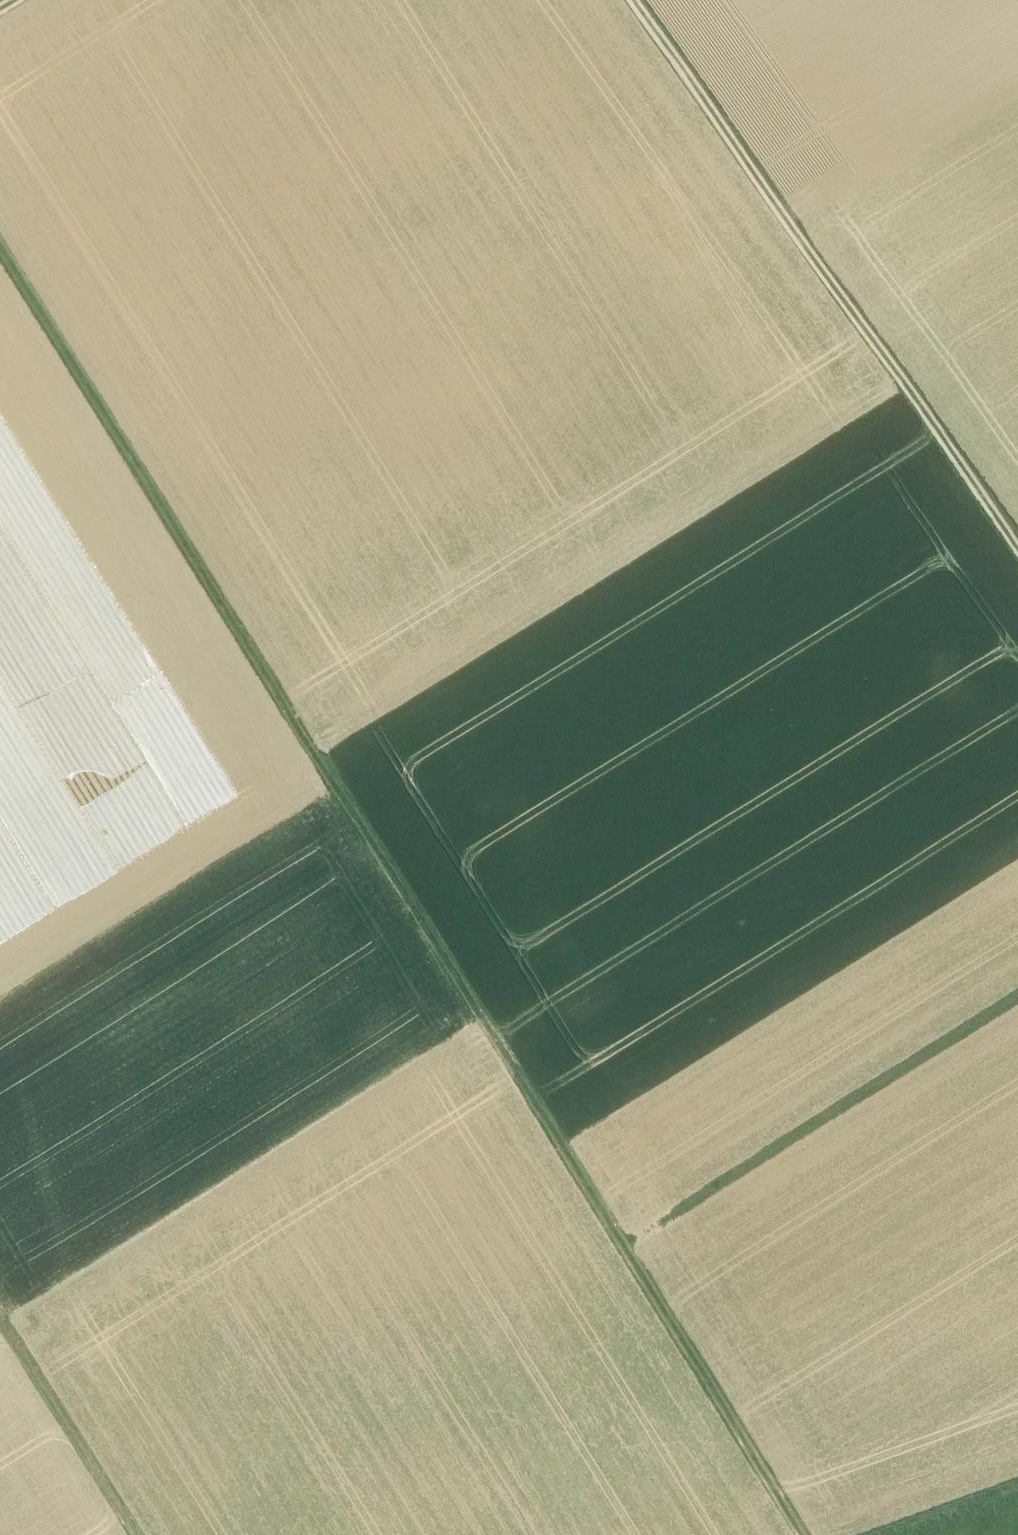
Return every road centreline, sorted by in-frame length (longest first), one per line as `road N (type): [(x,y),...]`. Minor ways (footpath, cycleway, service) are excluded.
road 1 (track): [(0,245),(805,1534)]
road 2 (track): [(637,0),(1017,544)]
road 3 (track): [(620,1239),(1017,991)]
road 4 (track): [(0,1322),(132,1534)]

